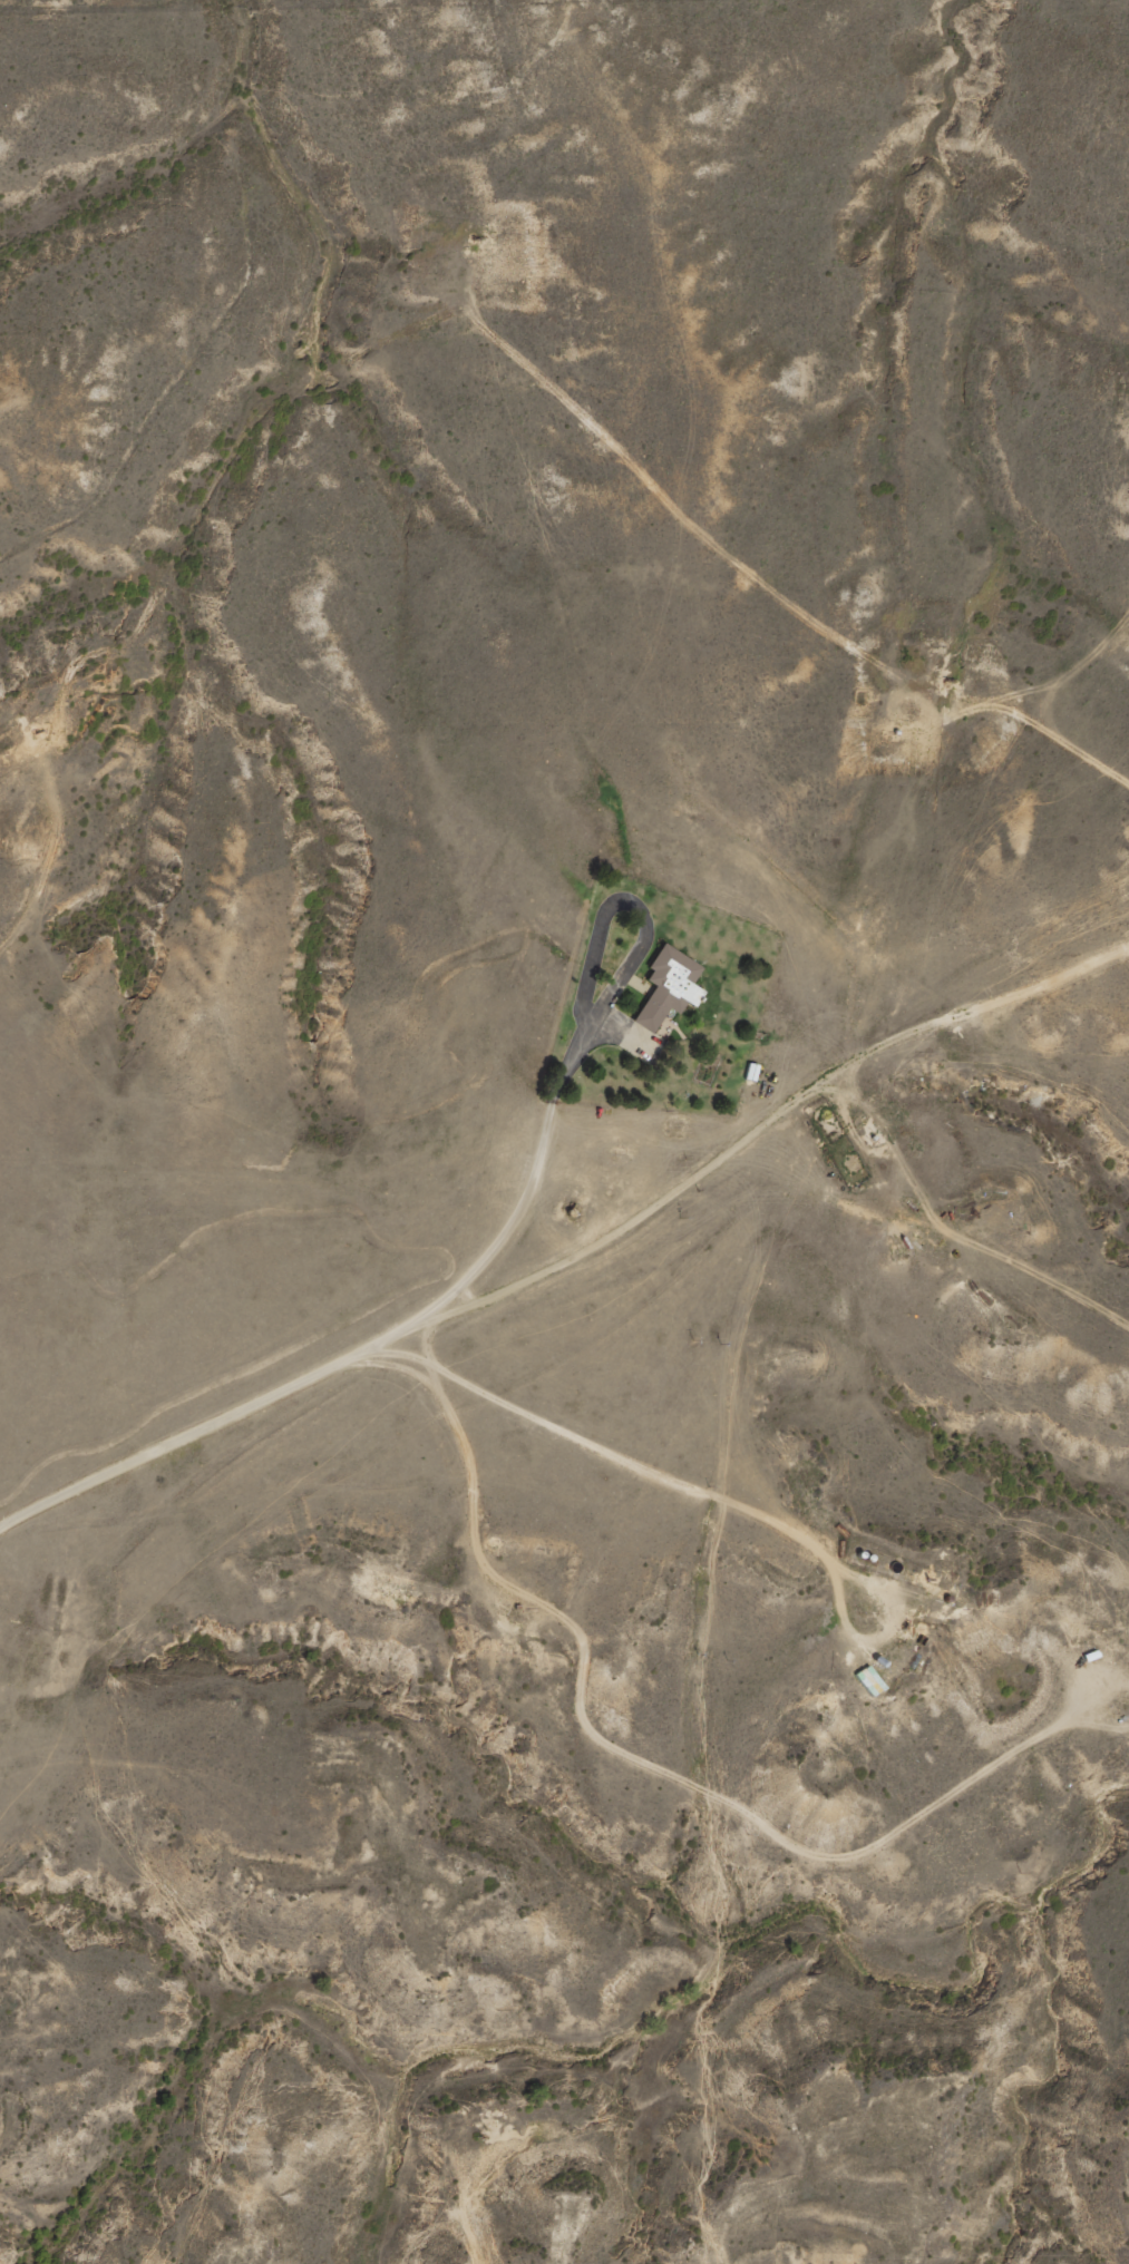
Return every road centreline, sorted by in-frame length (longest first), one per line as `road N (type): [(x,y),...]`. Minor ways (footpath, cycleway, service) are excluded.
road 1 (residential): [(0,1530),(420,1331),(984,1005),(1128,950)]

